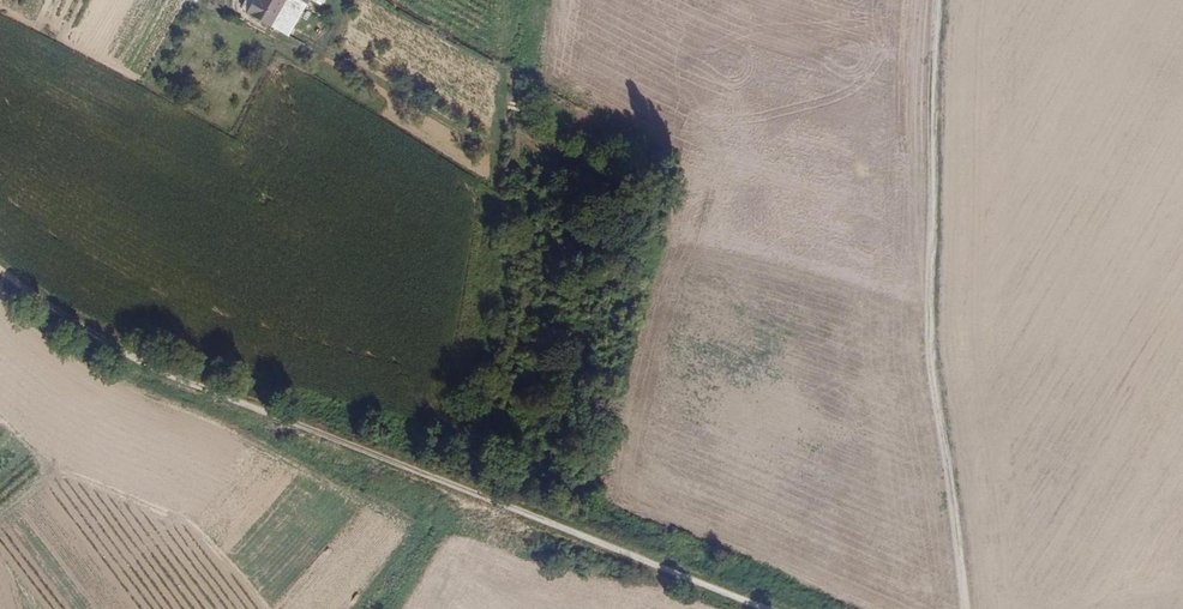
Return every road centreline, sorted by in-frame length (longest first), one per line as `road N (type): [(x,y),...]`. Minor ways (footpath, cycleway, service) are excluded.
road 1 (track): [(778,608),(152,370),(0,269)]
road 2 (track): [(969,608),(933,353),(942,0)]

